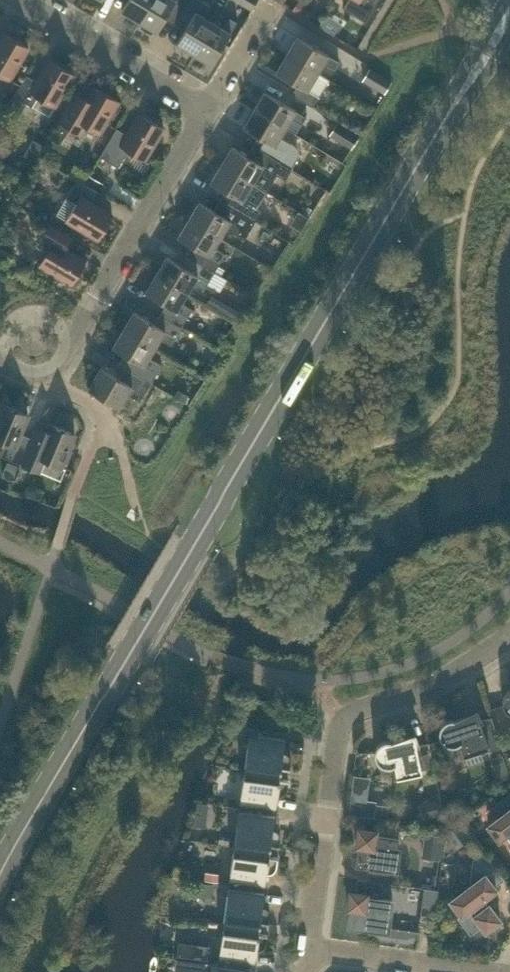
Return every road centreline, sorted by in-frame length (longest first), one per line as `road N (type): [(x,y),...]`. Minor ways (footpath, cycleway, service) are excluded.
road 1 (tertiary): [(0,878),(451,108)]
road 2 (residential): [(207,110),(62,383),(0,365)]
road 3 (residential): [(306,952),(335,737),(344,724)]
road 4 (residential): [(207,110),(21,0)]
road 5 (residential): [(306,952),(494,971)]
road 6 (residential): [(509,633),(425,687),(344,724)]
road 7 (tertiary): [(509,3),(479,42),(451,108)]

